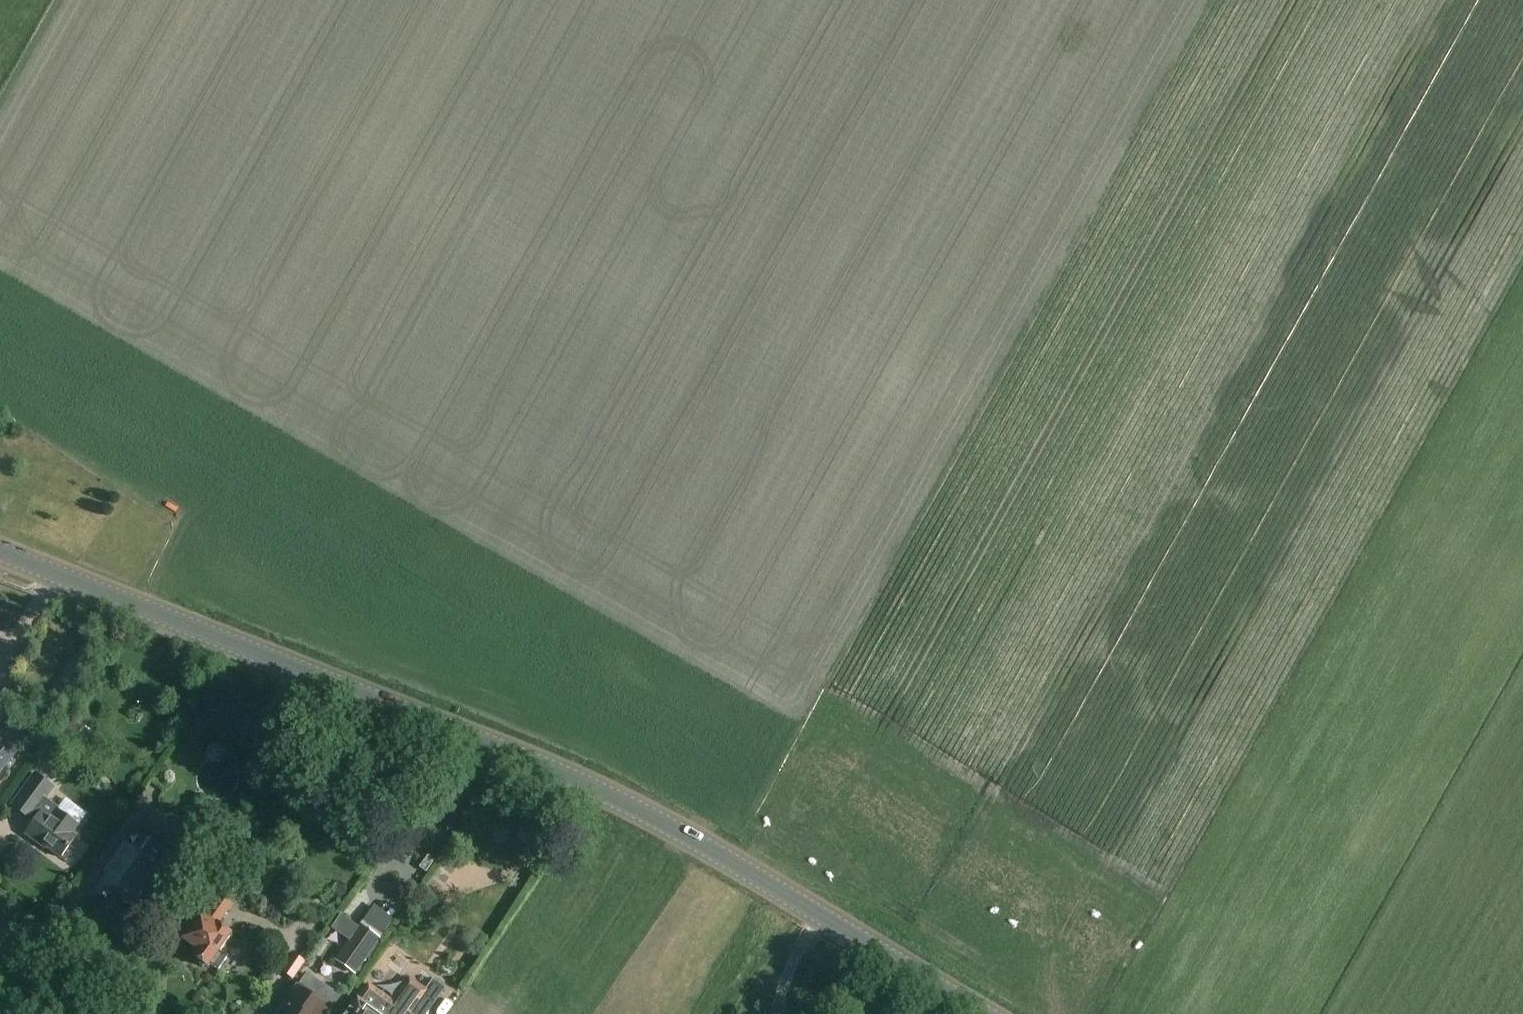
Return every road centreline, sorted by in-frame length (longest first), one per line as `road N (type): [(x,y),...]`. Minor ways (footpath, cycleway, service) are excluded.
road 1 (secondary): [(983,1013),(597,790),(0,551)]
road 2 (unclassified): [(124,1013),(42,949),(0,932)]

